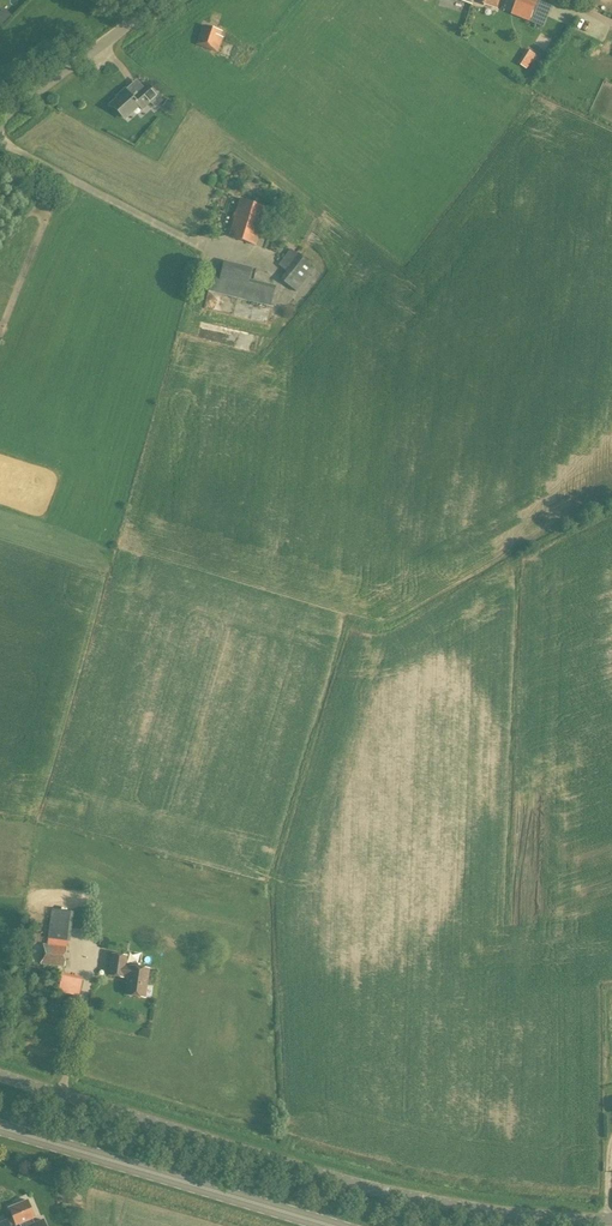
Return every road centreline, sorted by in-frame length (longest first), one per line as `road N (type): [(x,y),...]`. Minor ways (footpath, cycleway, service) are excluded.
road 1 (unclassified): [(611,1222),(394,1195),(0,1078)]
road 2 (secondary): [(330,1225),(0,1128)]
road 3 (unclassified): [(0,119),(160,0)]

